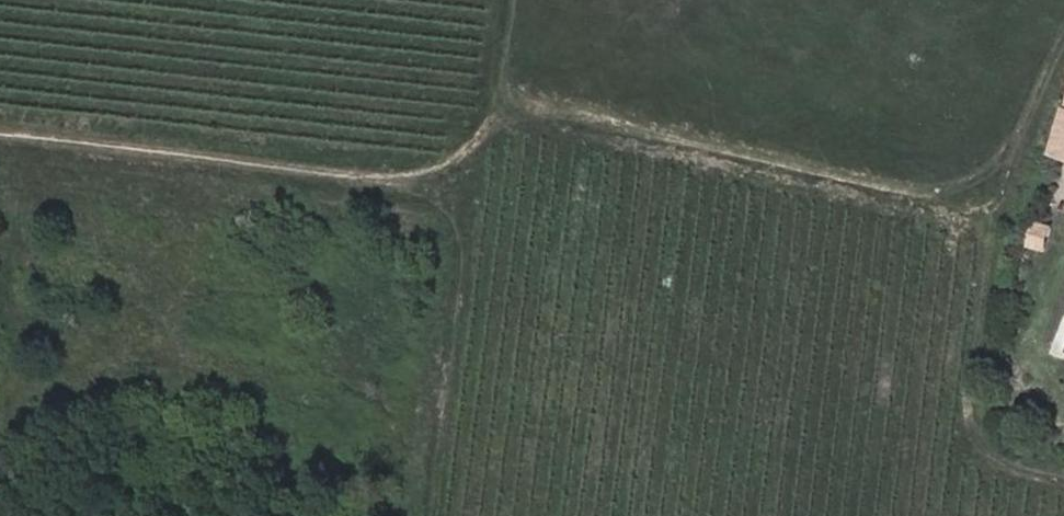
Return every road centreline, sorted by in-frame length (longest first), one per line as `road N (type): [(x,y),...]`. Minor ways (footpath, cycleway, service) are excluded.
road 1 (track): [(0,136),(419,181),(461,233),(433,515)]
road 2 (track): [(999,202),(547,105),(491,128),(461,166),(419,181)]
road 3 (track): [(1063,472),(1006,451),(979,411),(999,202),(1063,56)]
road 4 (track): [(513,0),(508,94),(491,128)]

